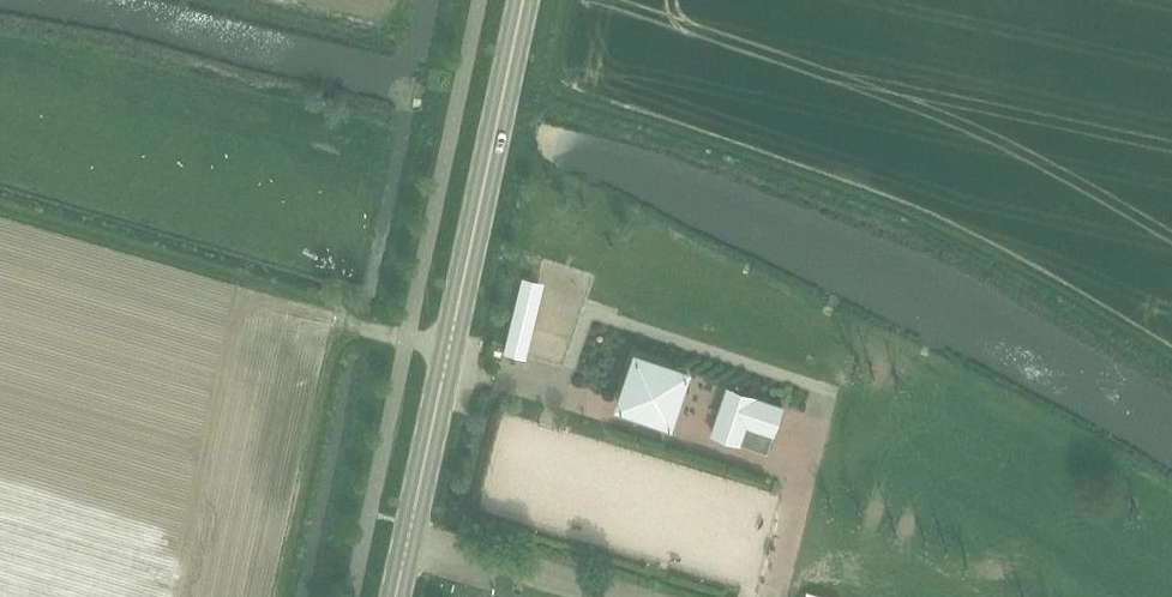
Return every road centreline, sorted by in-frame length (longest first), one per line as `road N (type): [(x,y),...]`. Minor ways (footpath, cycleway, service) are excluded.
road 1 (track): [(1171,357),(929,222),(550,87),(569,0)]
road 2 (secondary): [(396,596),(525,0)]

